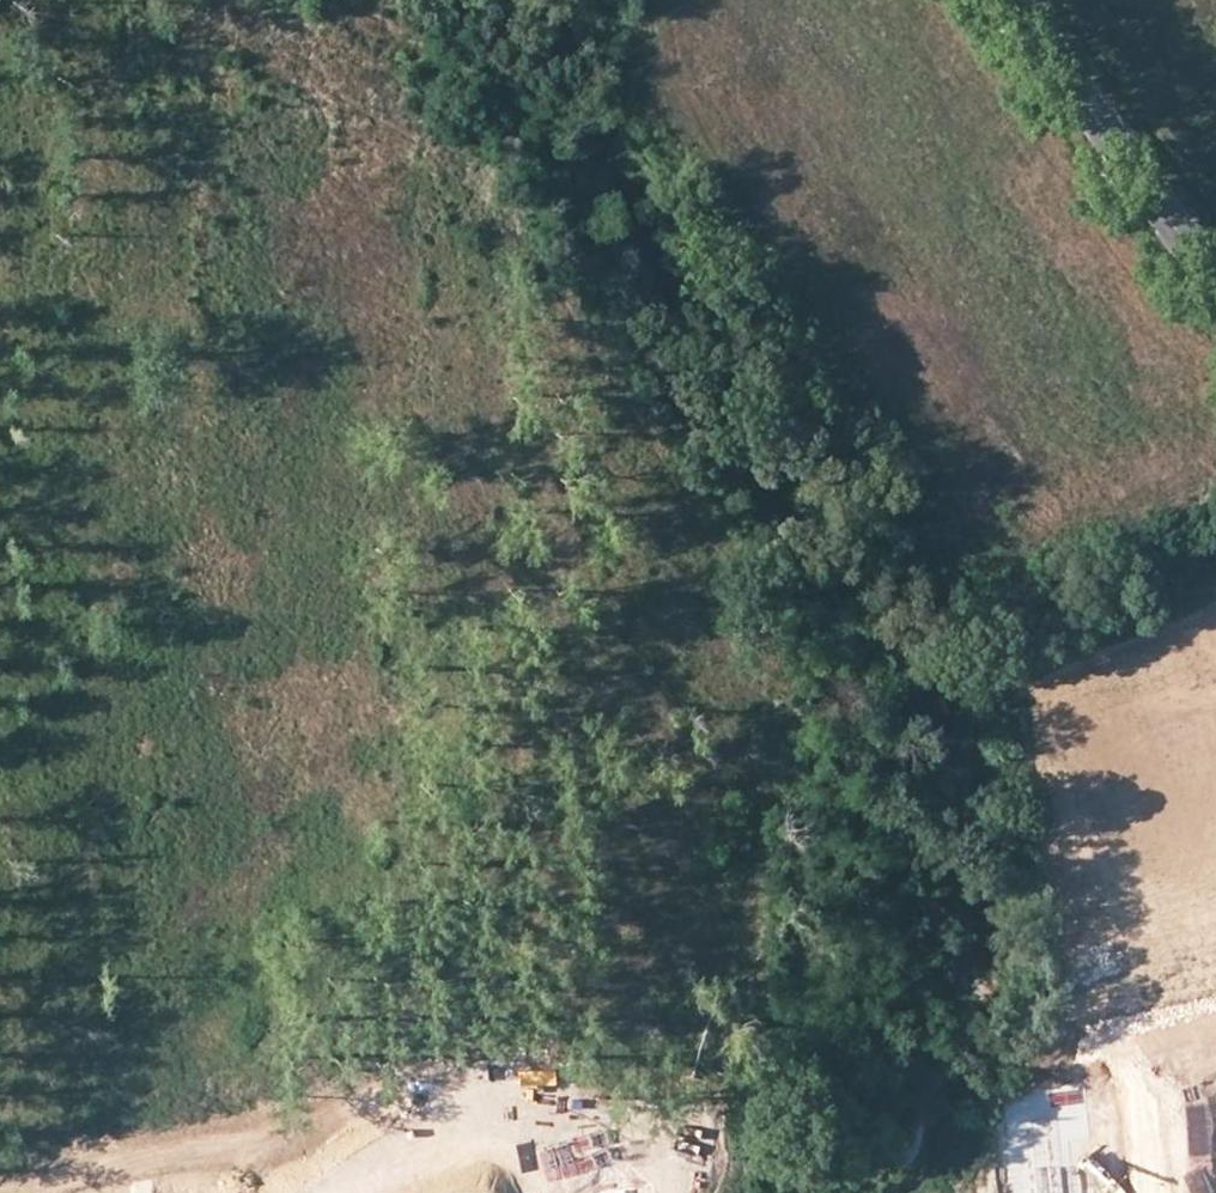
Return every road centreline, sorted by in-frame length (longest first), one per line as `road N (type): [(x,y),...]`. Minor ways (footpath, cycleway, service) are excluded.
road 1 (tertiary): [(1042,0),(1215,263)]
road 2 (primary): [(1215,1134),(907,1192)]

